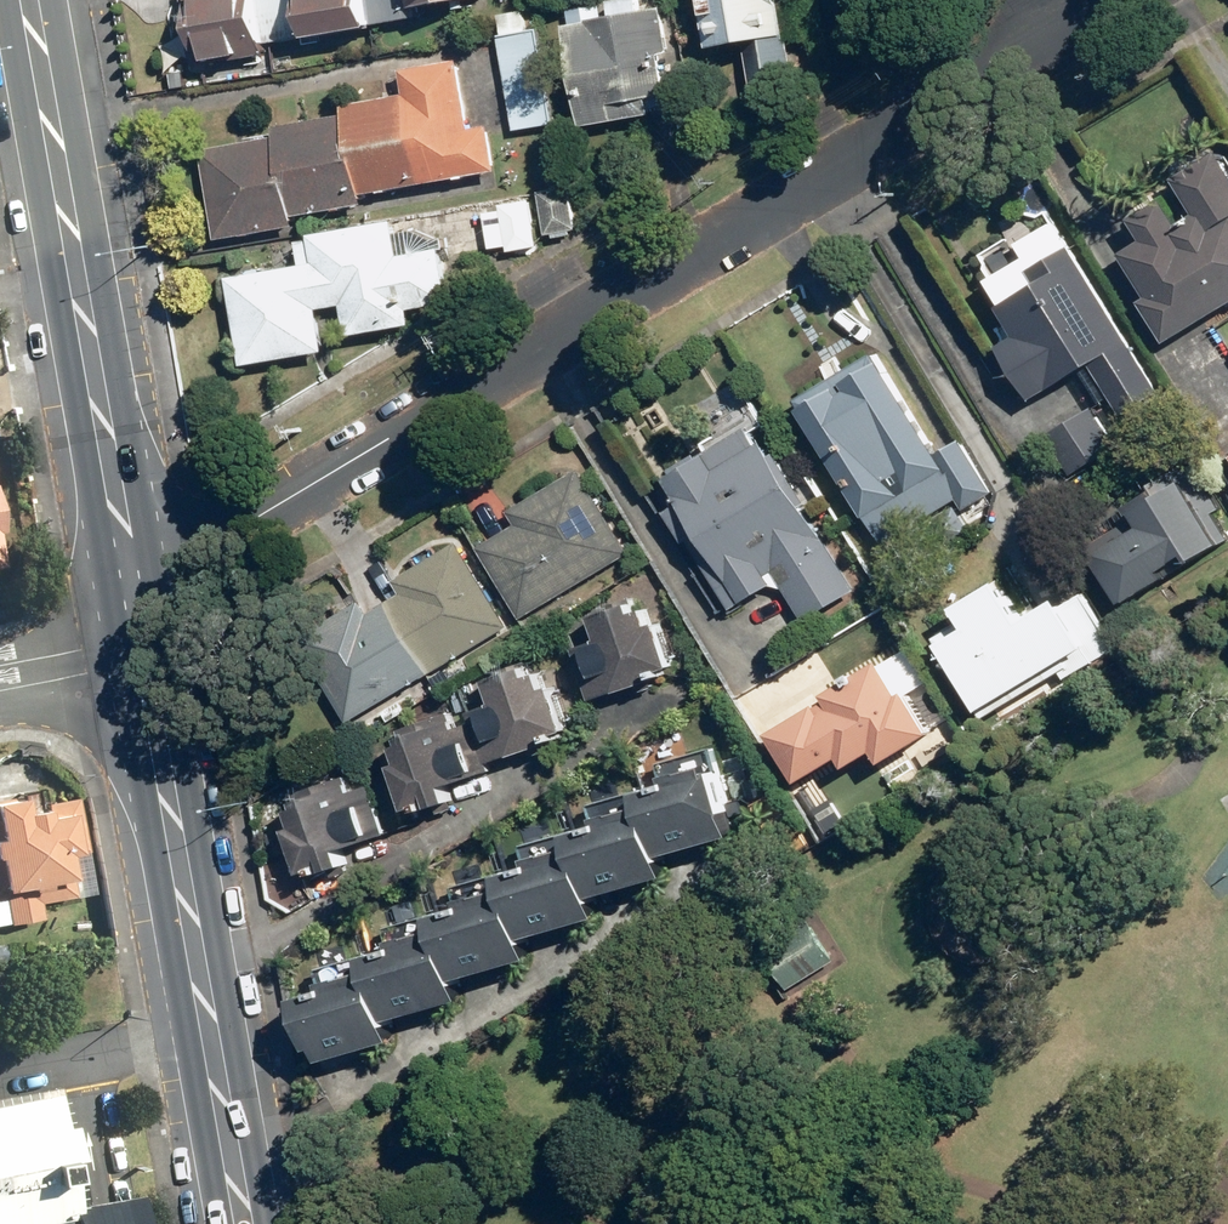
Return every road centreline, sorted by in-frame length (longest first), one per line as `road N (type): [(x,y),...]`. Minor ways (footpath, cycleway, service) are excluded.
road 1 (residential): [(1059,38),(195,559),(131,576)]
road 2 (secondary): [(30,0),(131,576)]
road 3 (secondary): [(146,660),(245,1223)]
road 4 (residential): [(0,689),(146,660)]

